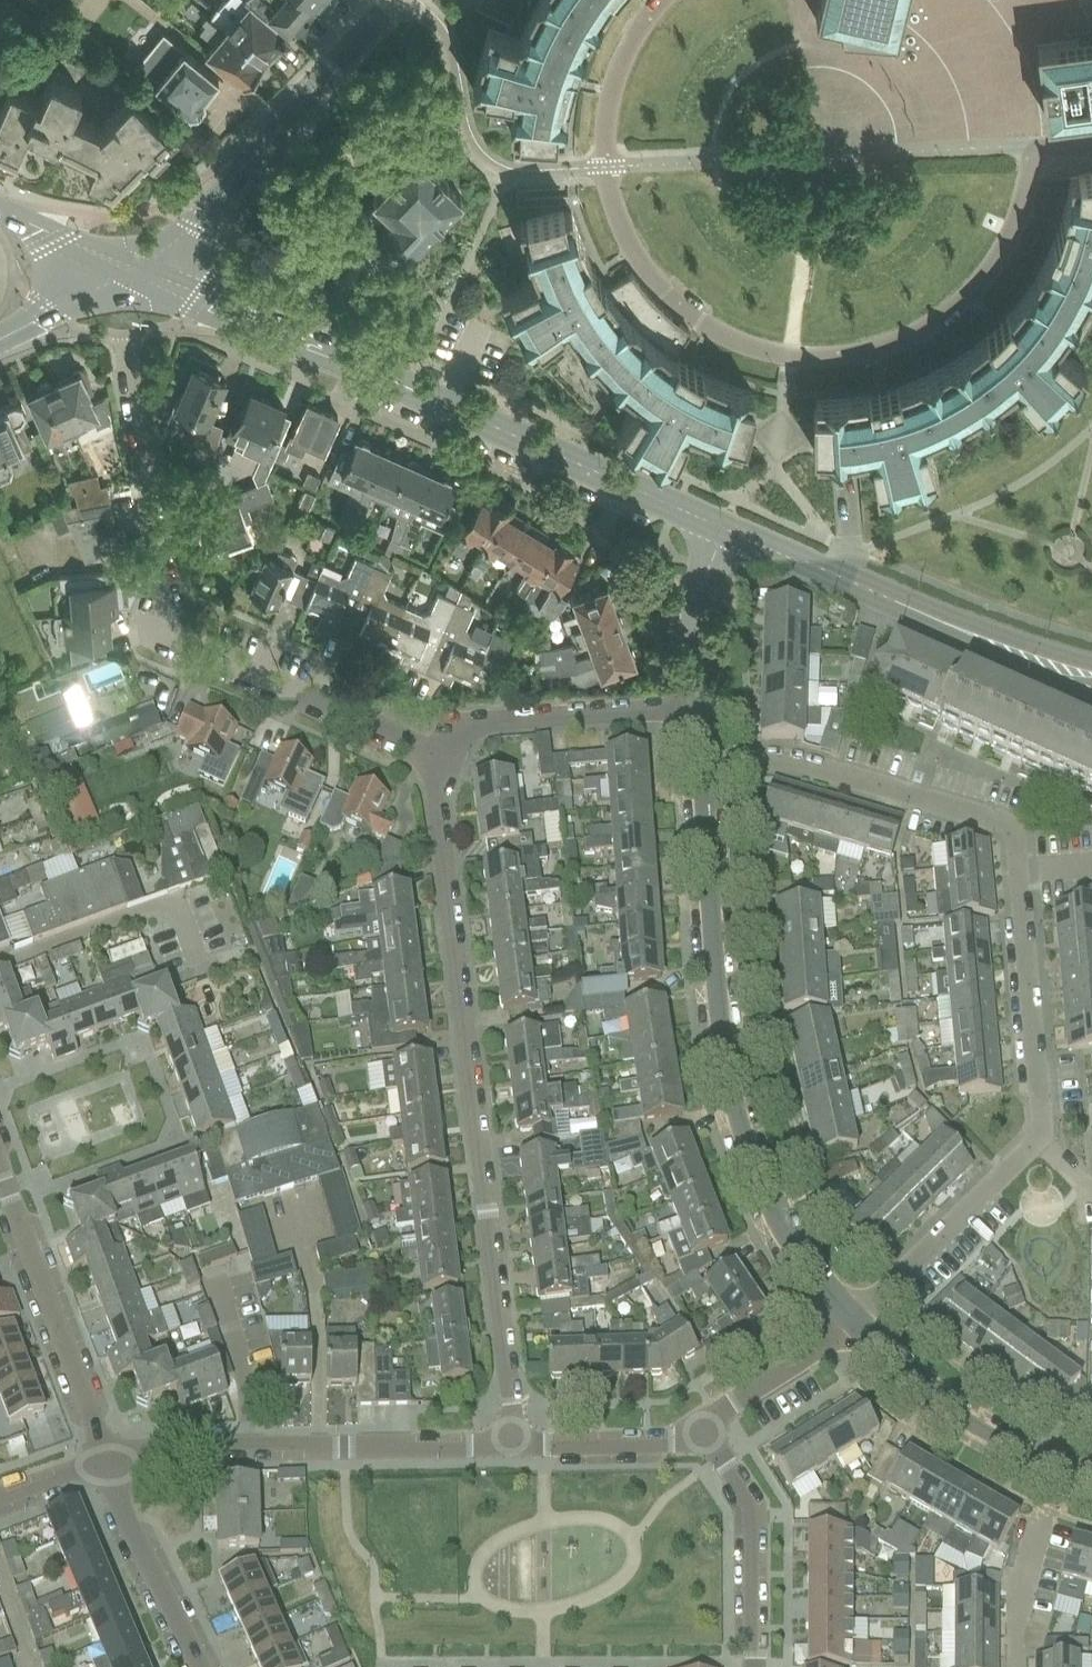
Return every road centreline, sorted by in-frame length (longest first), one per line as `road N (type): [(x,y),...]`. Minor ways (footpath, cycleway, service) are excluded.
road 1 (residential): [(855,1321),(1025,1150),(1040,1120),(1015,871),(1001,821),(780,758),(707,762)]
road 2 (unclassified): [(656,0),(611,87),(604,143),(613,203),(662,288),(708,326),(742,341),(830,354),(923,328),(970,293),(1002,253),(1030,181),(1034,145),(1091,137)]
road 3 (residential): [(442,766),(438,803),(511,1447)]
road 4 (tertiary): [(717,523),(131,269)]
road 5 (residential): [(855,1321),(790,1240),(755,1164),(729,1069),(710,900),(707,762)]
road 6 (residential): [(128,335),(171,594),(186,629),(217,658),(442,766)]
road 7 (tertiary): [(1091,691),(717,523)]
road 8 (residential): [(105,1463),(183,1449),(511,1447)]
road 9 (unclassified): [(131,269),(193,226),(396,0)]
road 10 (residential): [(105,1463),(0,1173)]
road 11 (residential): [(442,766),(465,733),(487,722),(702,711)]
road 12 (residential): [(1075,1472),(973,1423),(855,1321)]
road 13 (residential): [(701,1422),(740,1475),(754,1524),(753,1666)]
road 14 (residential): [(198,1666),(105,1463)]
road 15 (residential): [(1015,1666),(1033,1570),(1075,1472)]
road 16 (residential): [(511,1447),(652,1440),(701,1422)]
road 17 (residential): [(702,711),(702,597),(717,523)]
road 18 (residential): [(701,1422),(855,1321)]
road 19 (unclassified): [(0,339),(131,269)]
road 20 (tertiary): [(131,269),(0,210)]

